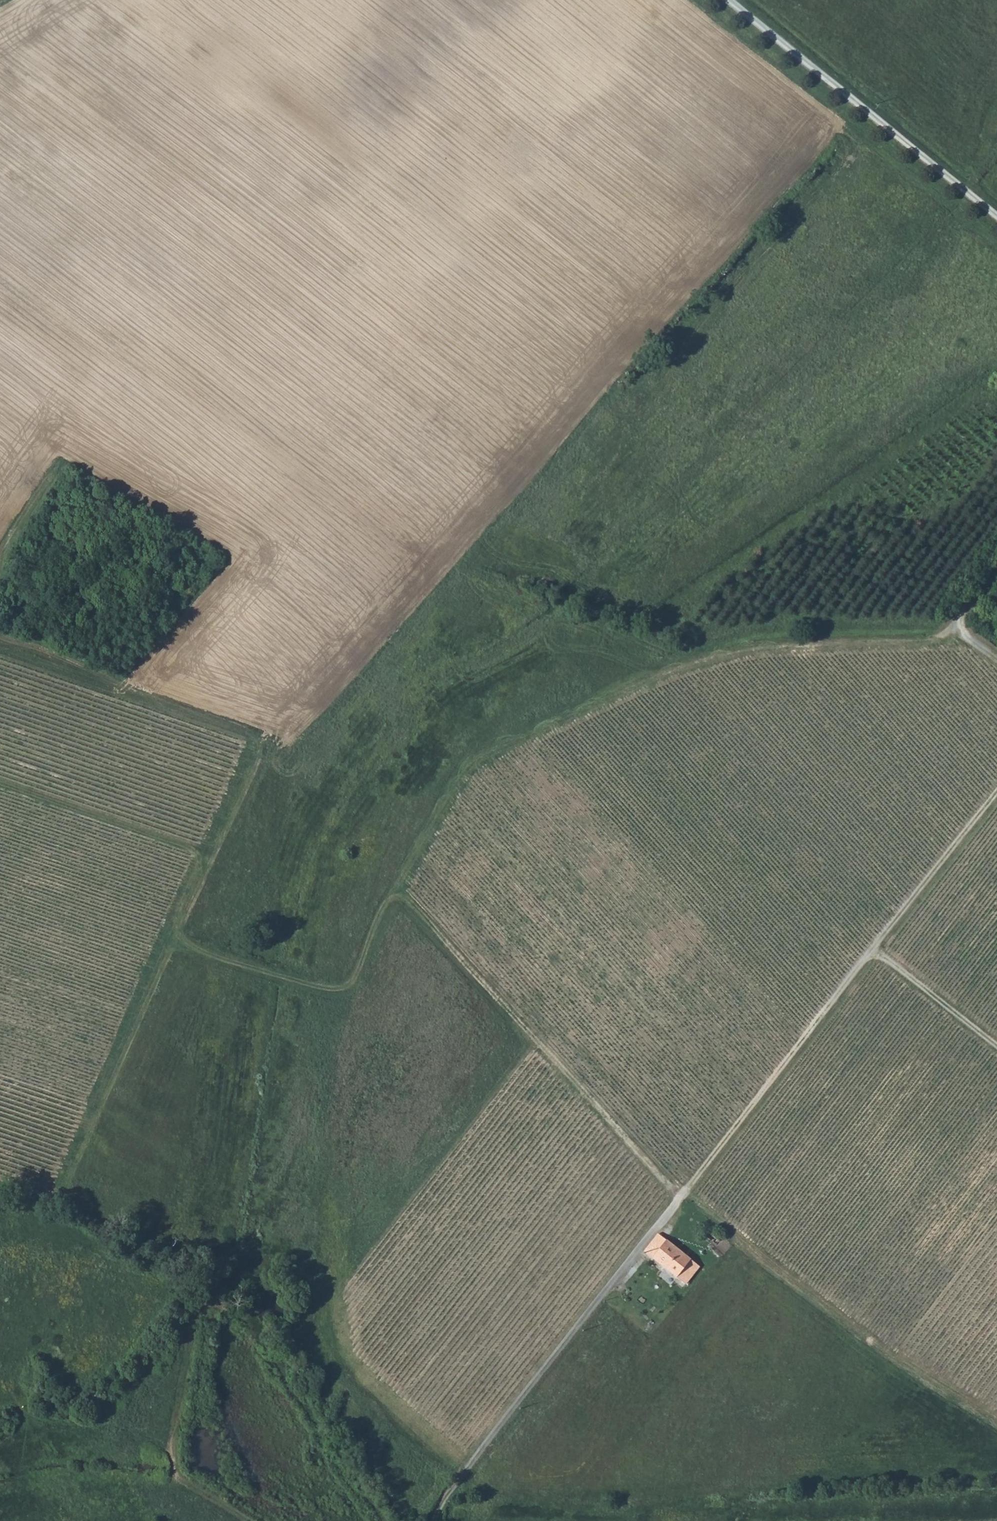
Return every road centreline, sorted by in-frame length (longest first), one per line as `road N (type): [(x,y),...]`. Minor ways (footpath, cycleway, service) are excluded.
road 1 (track): [(955,625),(930,645),(703,662),(582,707),(466,769),(381,899),(354,979),(340,992),(172,949),(155,963),(48,1205),(0,1189)]
road 2 (unclassified): [(435,1520),(996,793)]
road 3 (track): [(873,950),(996,1045)]
road 4 (unclassified): [(996,659),(955,625),(996,570)]

